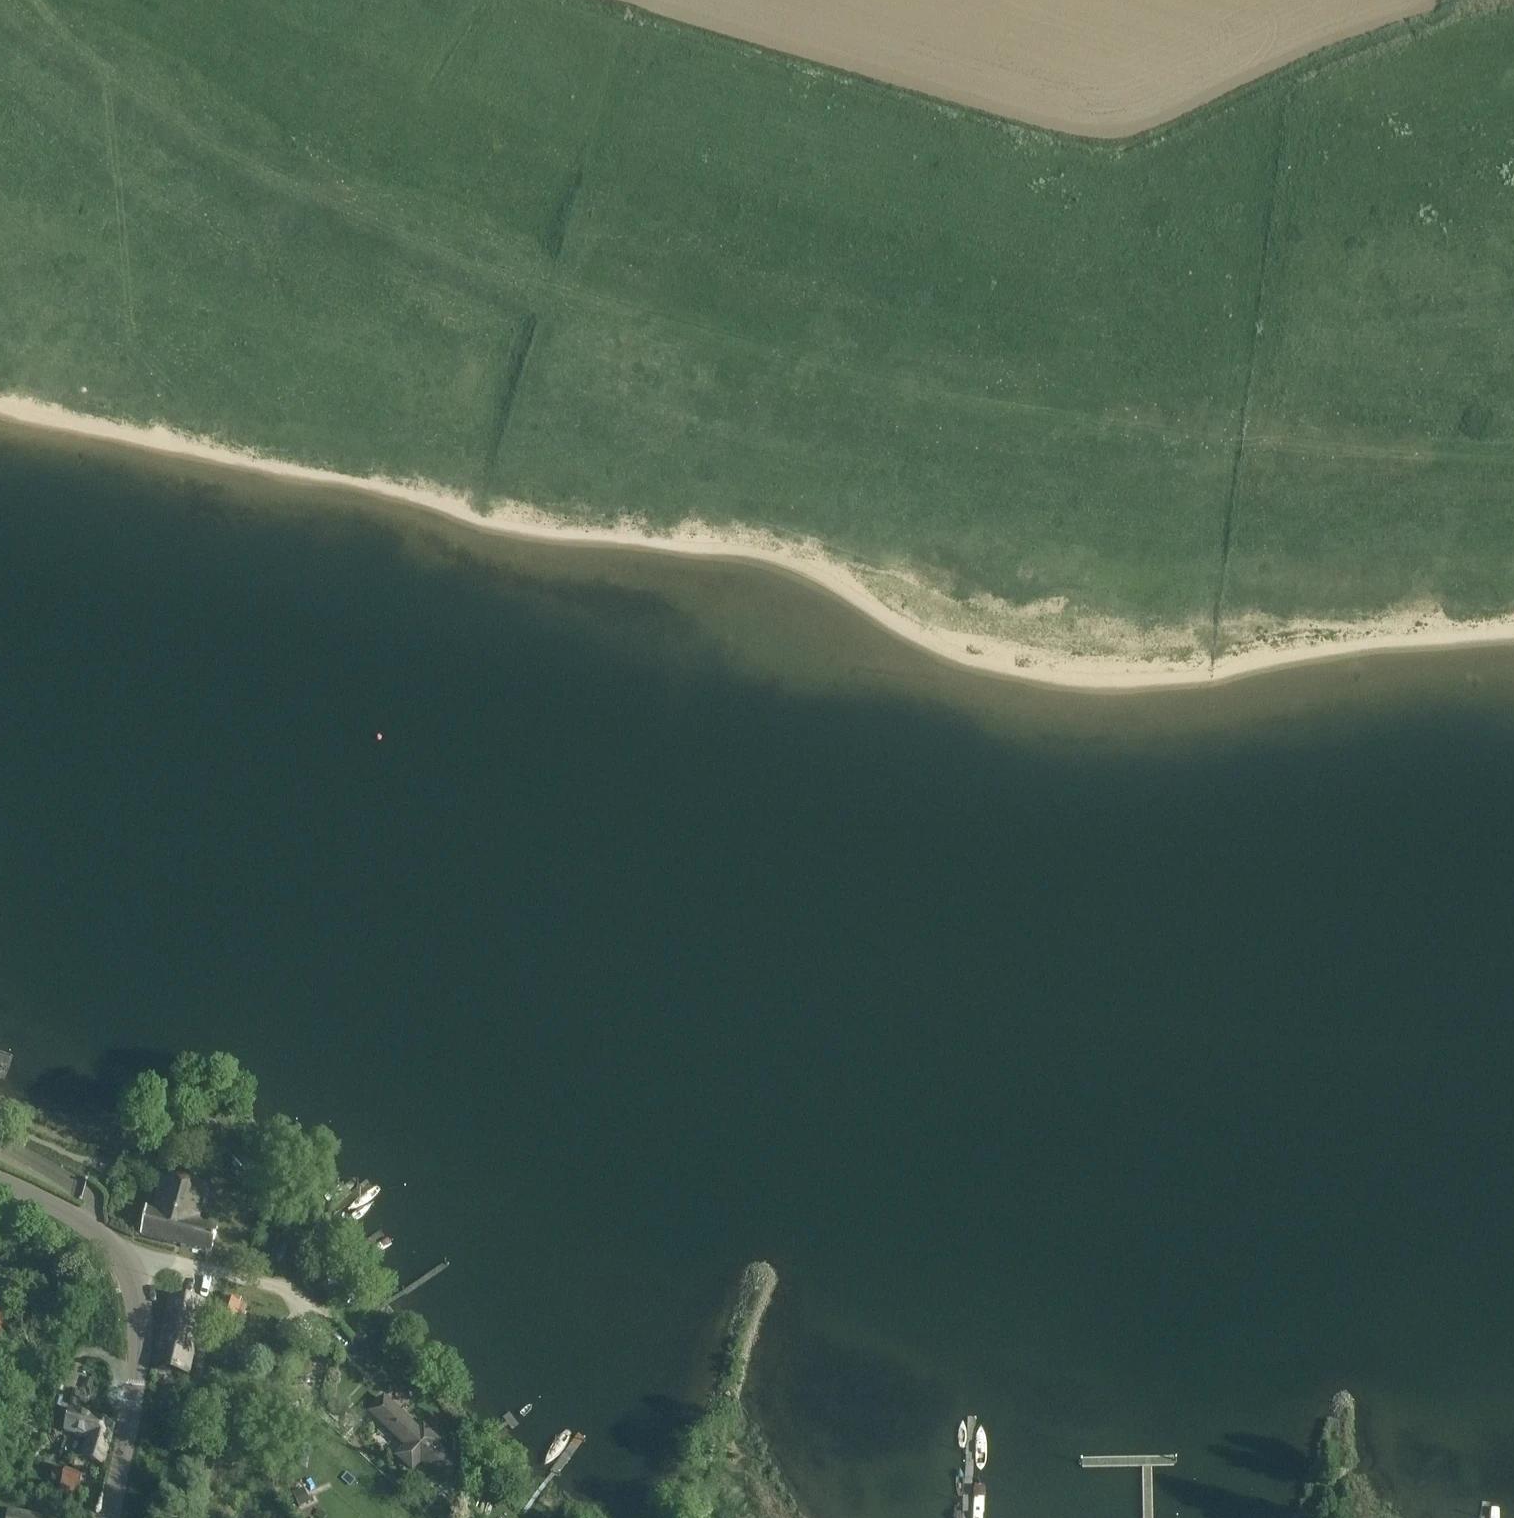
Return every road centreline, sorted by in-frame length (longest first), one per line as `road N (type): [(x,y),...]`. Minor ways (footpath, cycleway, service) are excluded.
road 1 (tertiary): [(110,1517),(136,1383),(134,1289),(112,1249),(83,1224),(0,1181)]

